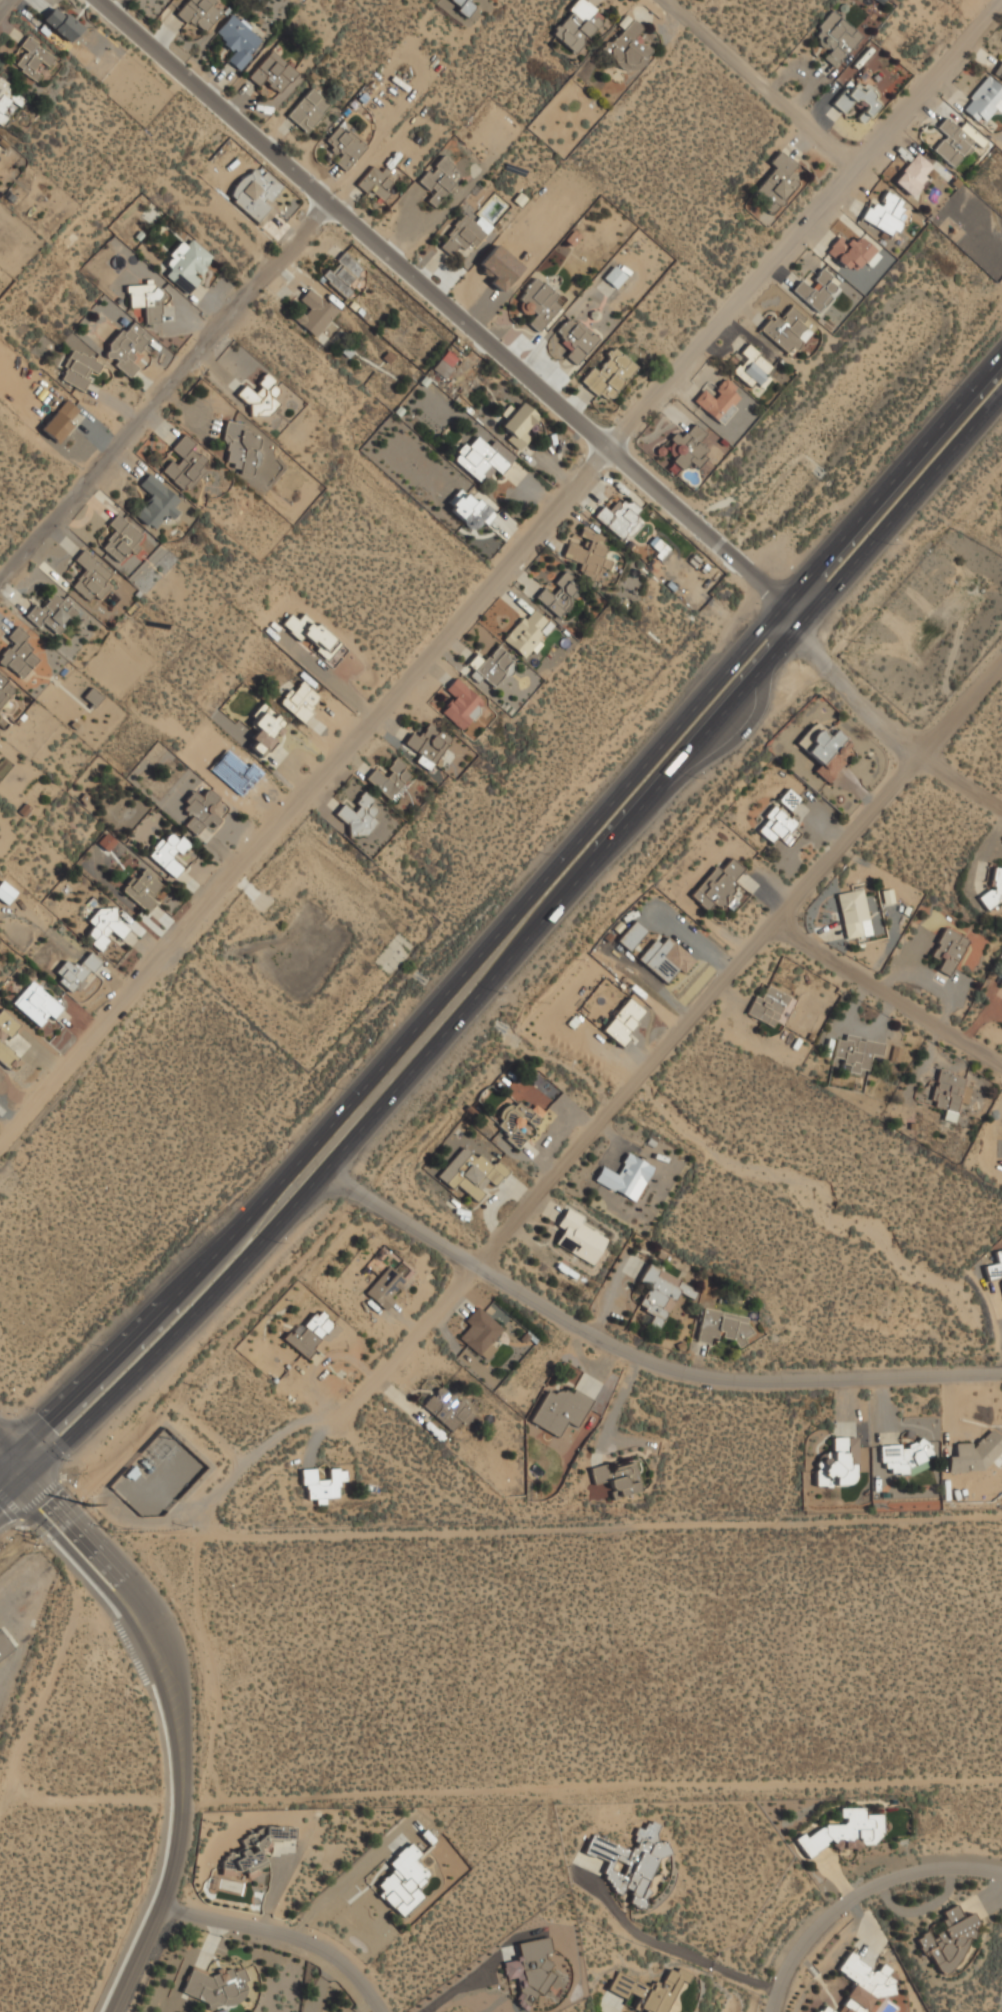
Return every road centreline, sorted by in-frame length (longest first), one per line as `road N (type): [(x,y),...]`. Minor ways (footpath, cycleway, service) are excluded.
road 1 (residential): [(0,1145),(996,0)]
road 2 (primary): [(1001,343),(306,1138),(11,1445)]
road 3 (primary): [(30,1465),(323,1162),(1001,390)]
road 4 (residential): [(1001,663),(775,913),(336,1427)]
road 5 (residential): [(814,608),(610,442),(105,0)]
road 6 (residential): [(180,1789),(1001,1774)]
road 7 (tertiary): [(323,1162),(475,1263),(646,1353),(713,1371),(1001,1367)]
road 8 (residential): [(342,212),(0,595)]
road 9 (residential): [(632,1083),(737,1156),(774,1168),(811,1198),(950,1276),(982,1321),(992,1367)]
road 10 (residential): [(180,1789),(186,1690),(164,1622),(30,1465)]
road 11 (residential): [(12,1482),(121,1604),(158,1680),(180,1789)]
road 12 (residential): [(769,2011),(800,1945),(870,1883),(915,1865),(1001,1870)]
road 13 (residential): [(775,913),(1001,1051)]
road 14 (residential): [(161,1900),(320,1939),(361,1972),(385,2011)]
road 15 (primary): [(606,843),(750,732),(767,662)]
road 16 (residential): [(673,0),(857,159)]
road 17 (residential): [(112,2011),(161,1900),(180,1789)]
road 18 (residential): [(29,1792),(180,1789)]

